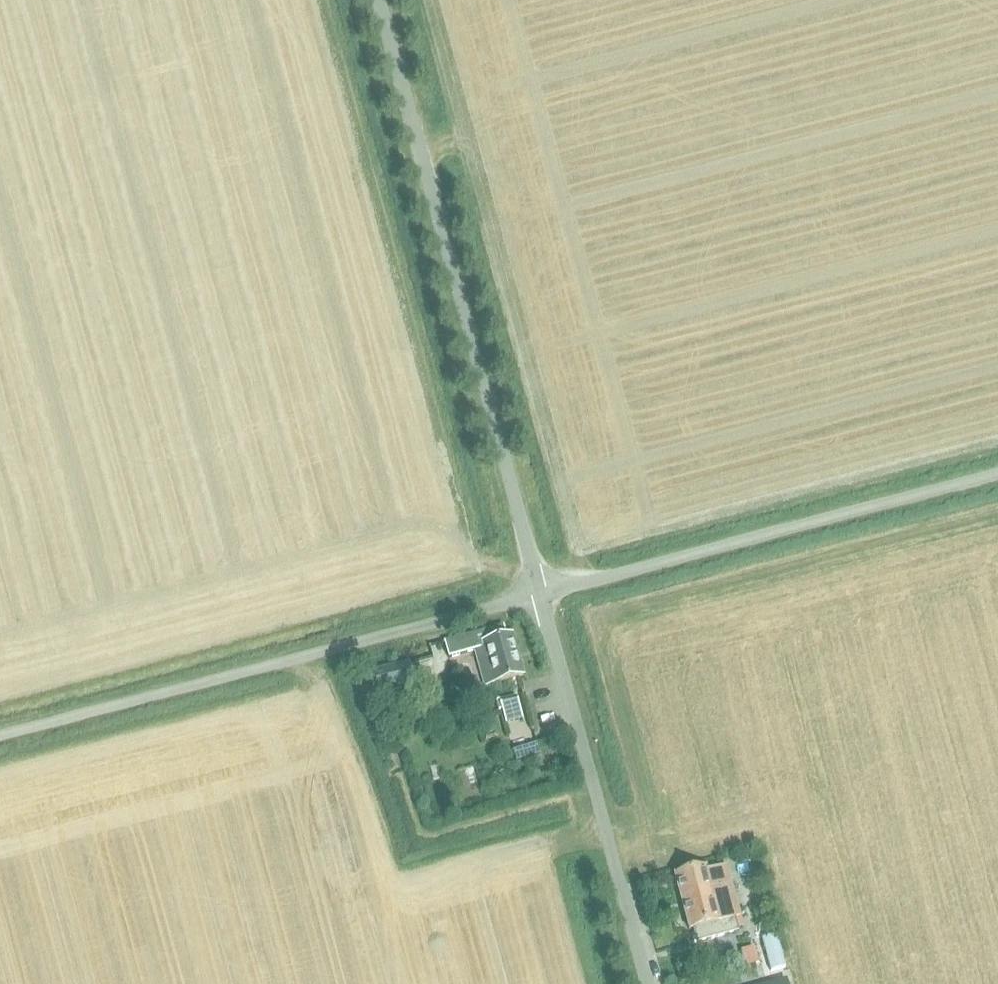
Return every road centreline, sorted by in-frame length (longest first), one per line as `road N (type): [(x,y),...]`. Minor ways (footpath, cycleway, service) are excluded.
road 1 (unclassified): [(540,596),(380,0)]
road 2 (unclassified): [(0,733),(540,596)]
road 3 (unclassified): [(540,596),(997,477)]
road 4 (unclassified): [(643,983),(540,596)]

